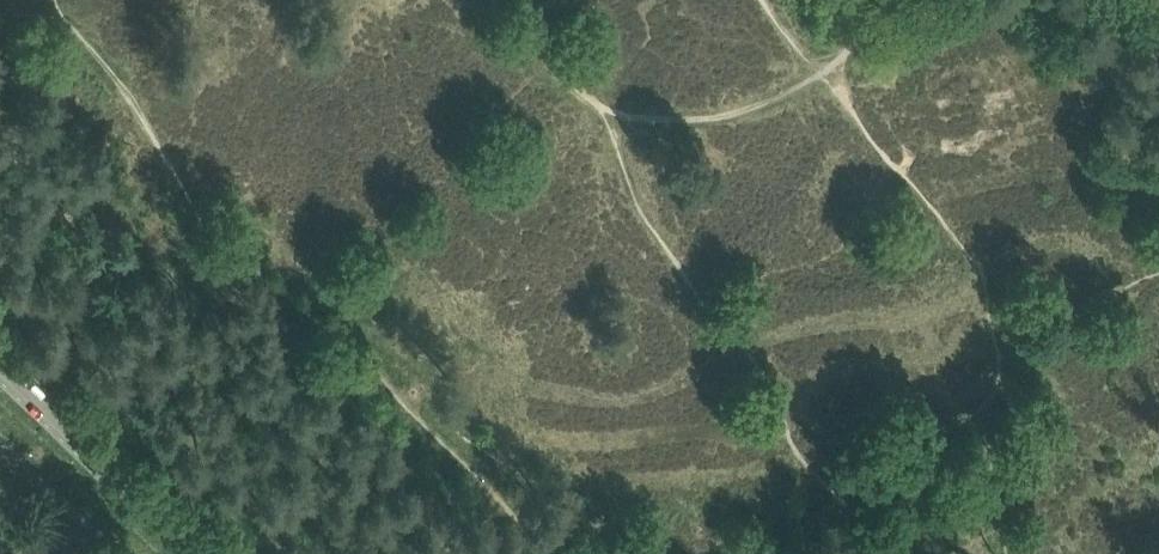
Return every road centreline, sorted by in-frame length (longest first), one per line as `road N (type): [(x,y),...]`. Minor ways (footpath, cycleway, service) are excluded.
road 1 (tertiary): [(197,553),(0,367)]

